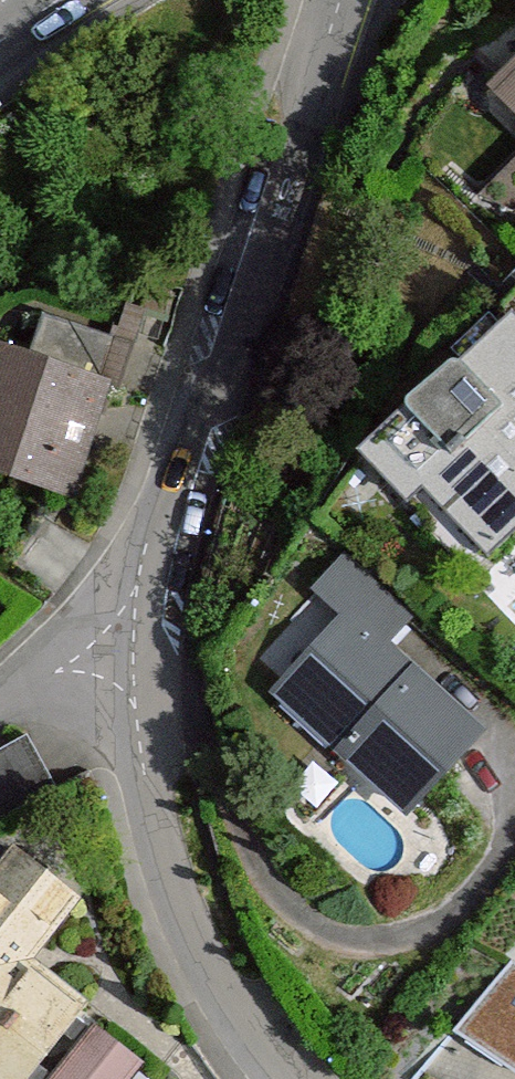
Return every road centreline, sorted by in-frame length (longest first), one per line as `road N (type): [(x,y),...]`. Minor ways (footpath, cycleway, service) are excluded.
road 1 (residential): [(113,661),(340,0)]
road 2 (residential): [(295,1078),(263,1049),(195,941),(113,661)]

